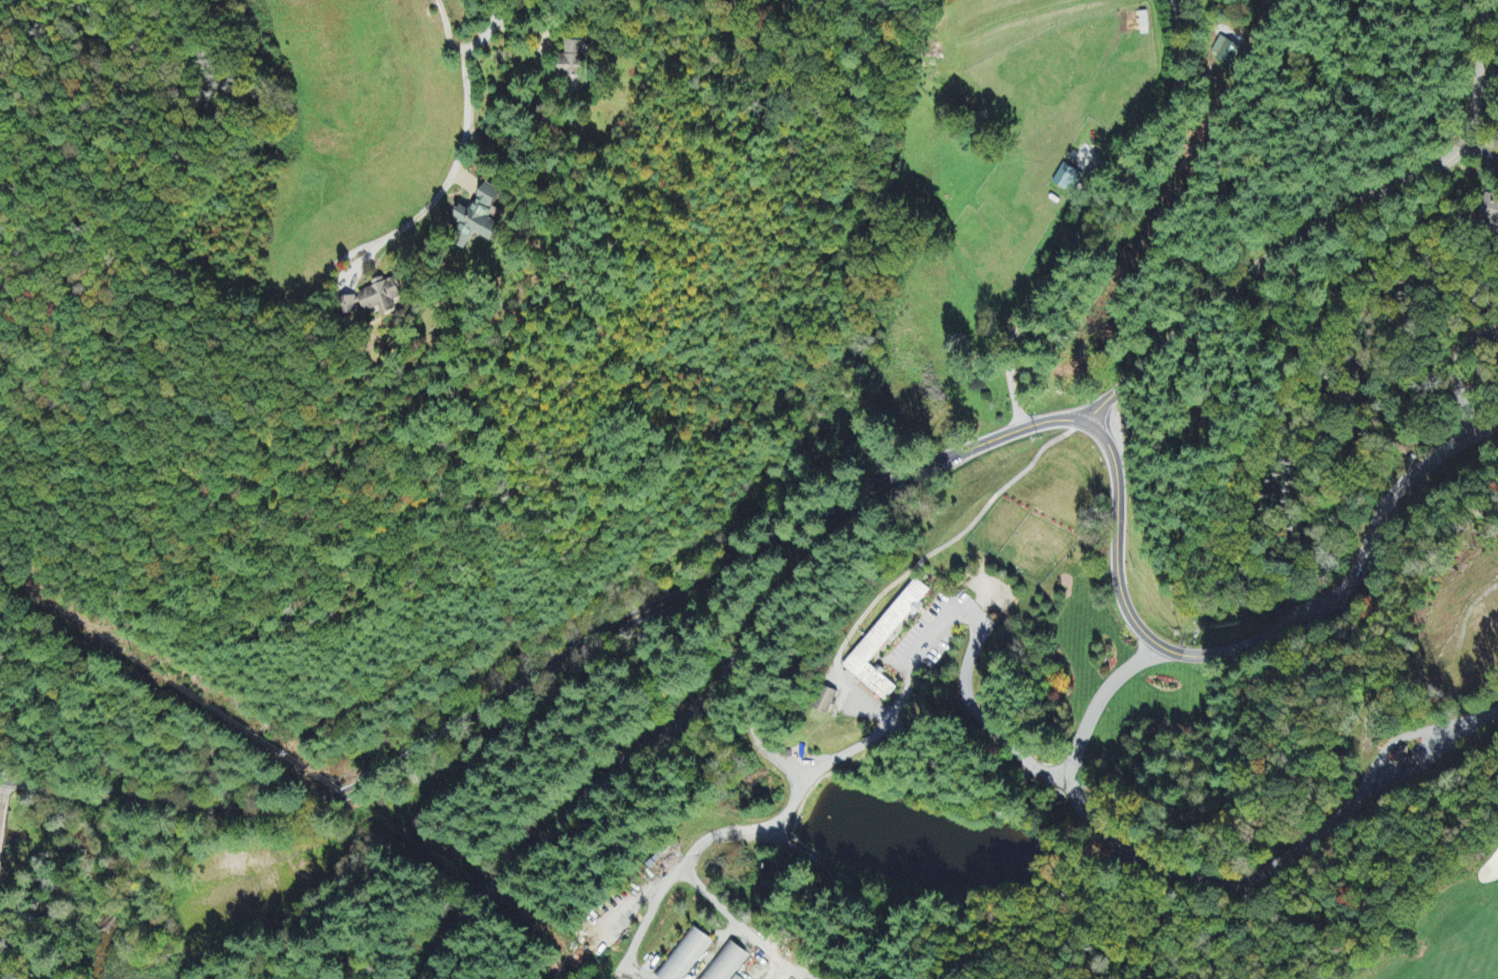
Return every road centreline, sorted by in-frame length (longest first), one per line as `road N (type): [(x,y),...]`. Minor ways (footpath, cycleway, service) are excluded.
road 1 (residential): [(1089,422),(1056,418),(972,446),(651,602),(408,759),(293,812),(237,814),(0,783)]
road 2 (residential): [(1164,646),(1105,692),(1068,786),(1087,820),(1120,850),(1162,873),(1218,886),(1265,874),(1421,756),(1497,712)]
road 3 (residential): [(1497,427),(1415,472),(1378,520),(1347,590),(1329,607),(1210,655),(1164,646),(1128,619),(1115,574),(1116,464),(1089,422)]
road 4 (residential): [(1089,422),(1240,277),(1413,180),(1466,141),(1479,91),(1479,0)]
road 5 (residential): [(1021,427),(950,325),(968,311),(1008,316),(1135,192),(1178,119),(1219,71),(1197,36),(1200,0)]
road 6 (residential): [(424,978),(440,946),(546,838),(716,696),(796,536)]
road 7 (residential): [(509,0),(484,123),(463,343)]
road 8 (residential): [(463,343),(422,335),(217,247)]
road 9 (residential): [(1475,436),(1461,390),(1461,353),(1497,336)]

